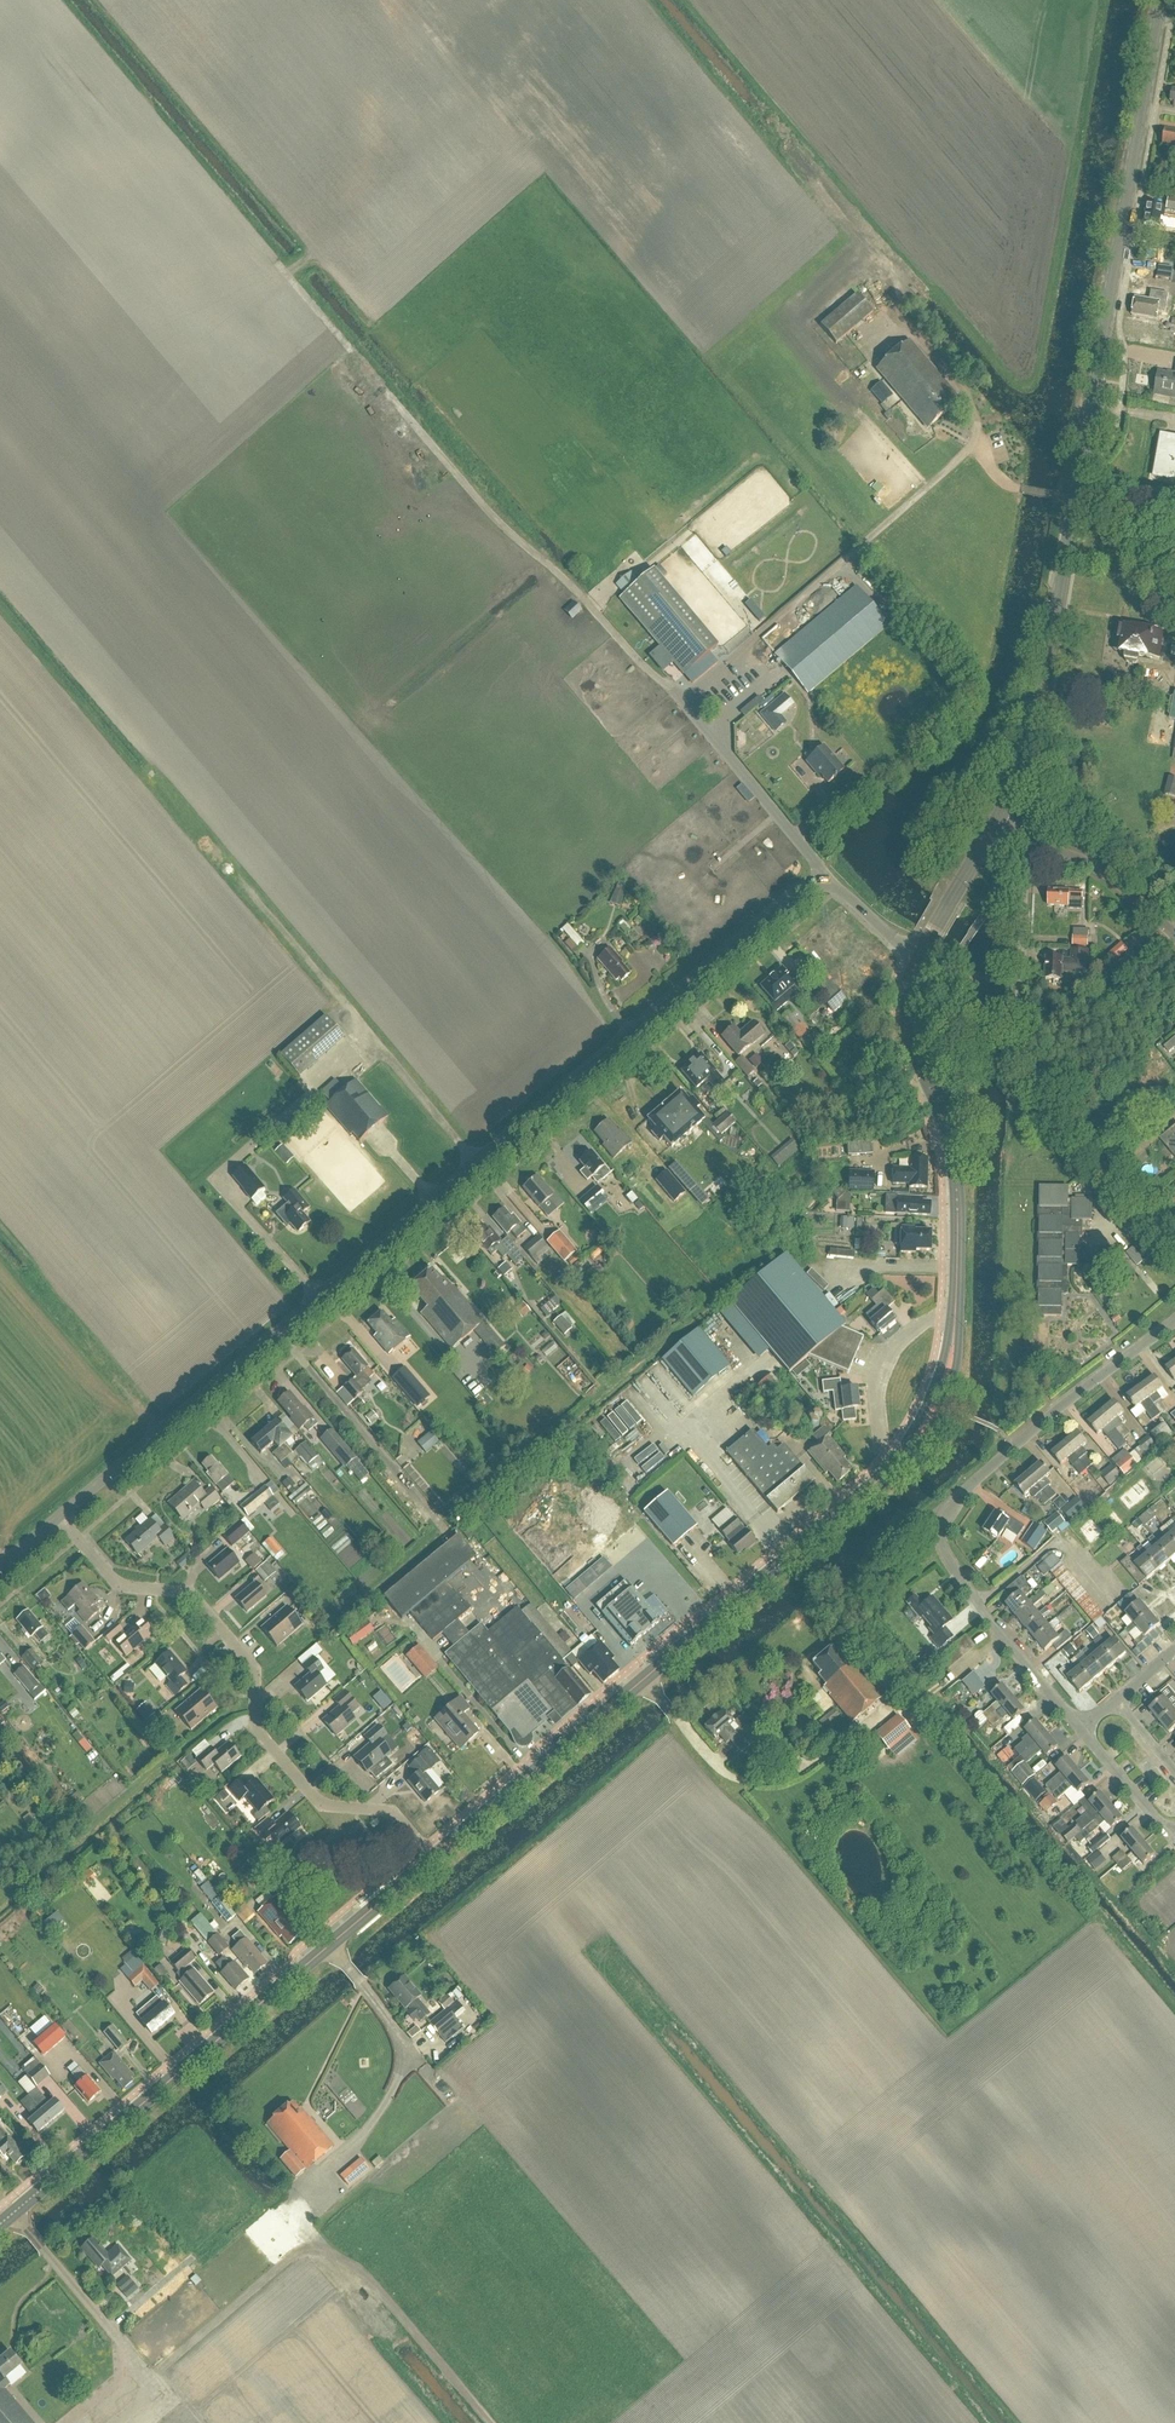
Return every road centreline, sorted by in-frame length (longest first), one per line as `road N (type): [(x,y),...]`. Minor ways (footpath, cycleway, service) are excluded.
road 1 (unclassified): [(61,1514),(798,892),(836,890),(911,955)]
road 2 (tertiary): [(992,832),(1031,742),(1056,623),(1160,0)]
road 3 (tertiary): [(433,1859),(891,1470)]
road 4 (track): [(683,702),(494,520),(278,266)]
road 5 (tertiary): [(0,2227),(433,1859)]
road 6 (residential): [(1082,1730),(978,1607),(945,1554),(940,1522),(1014,1446),(1174,1321)]
road 7 (residential): [(433,1859),(391,1812),(315,1799),(257,1731),(251,1666),(188,1591),(131,1588),(104,1573),(61,1514)]
road 8 (track): [(475,1161),(162,799)]
road 9 (residential): [(1031,846),(1020,1062),(1174,1251)]
road 10 (tertiary): [(957,1308),(954,1163),(912,1052),(911,955)]
road 11 (residential): [(891,1470),(876,1402),(882,1363),(918,1327),(957,1308)]
road 12 (tertiary): [(897,1464),(924,1444),(954,1382),(957,1308)]
road 13 (unclassified): [(1173,935),(1088,863),(1031,846)]
road 14 (tertiary): [(957,1308),(937,1382),(897,1464)]
road 15 (tertiary): [(911,955),(992,832)]
road 16 (residential): [(1174,1831),(1170,1836),(1082,1730)]

